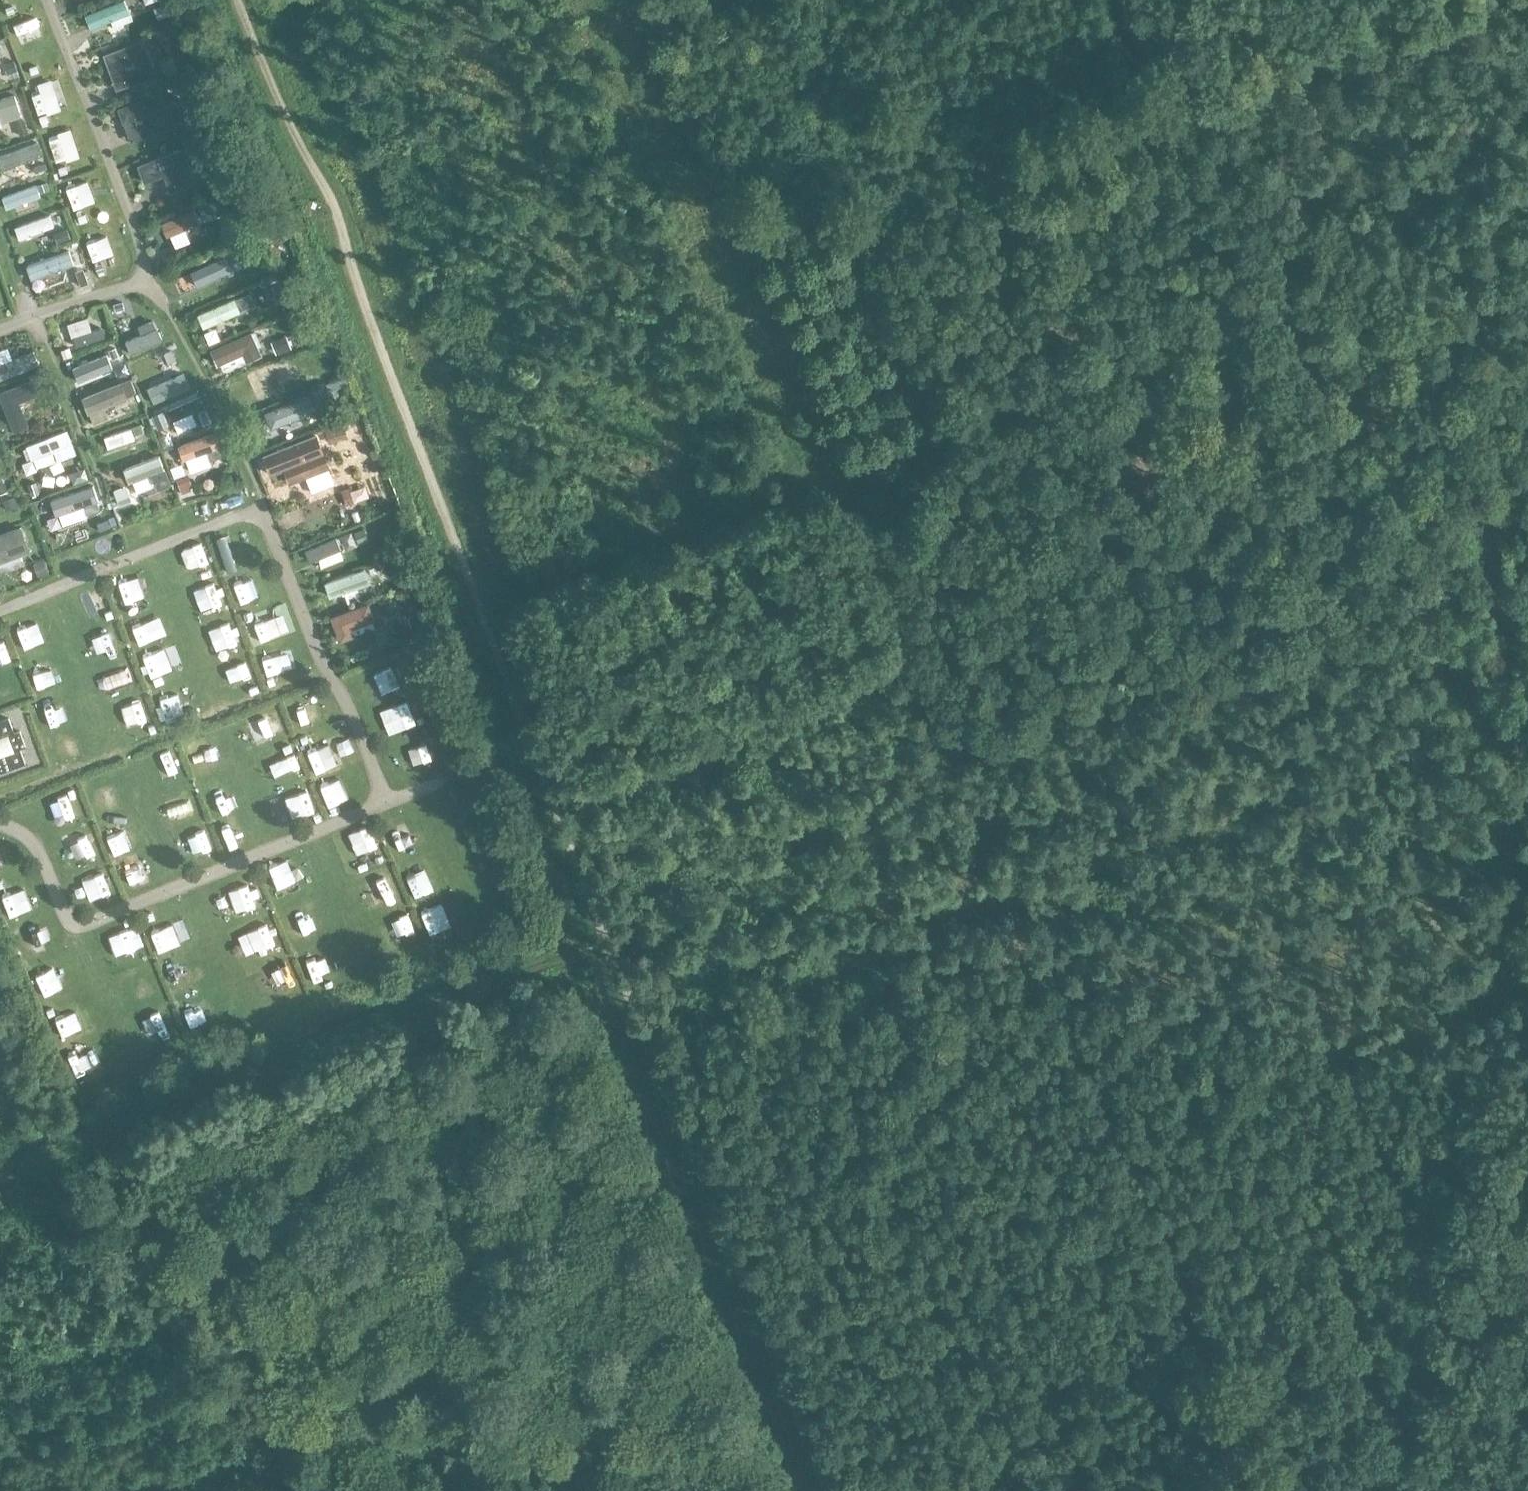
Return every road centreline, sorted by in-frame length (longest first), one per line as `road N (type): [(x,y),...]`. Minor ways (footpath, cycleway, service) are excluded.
road 1 (track): [(819,1490),(242,0)]

